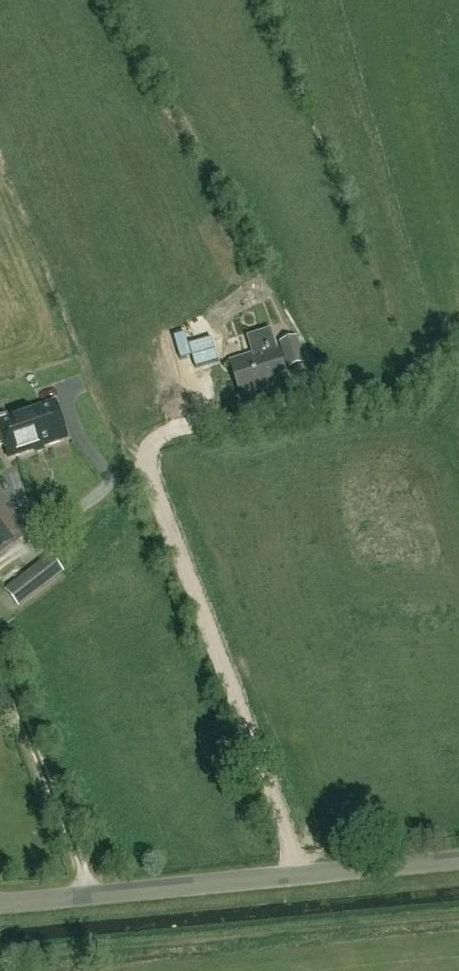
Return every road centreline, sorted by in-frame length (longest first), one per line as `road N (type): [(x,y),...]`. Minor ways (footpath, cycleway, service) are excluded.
road 1 (track): [(301,877),(146,481),(151,443),(210,419)]
road 2 (unclassified): [(0,905),(458,861)]
road 3 (track): [(92,896),(0,667)]

